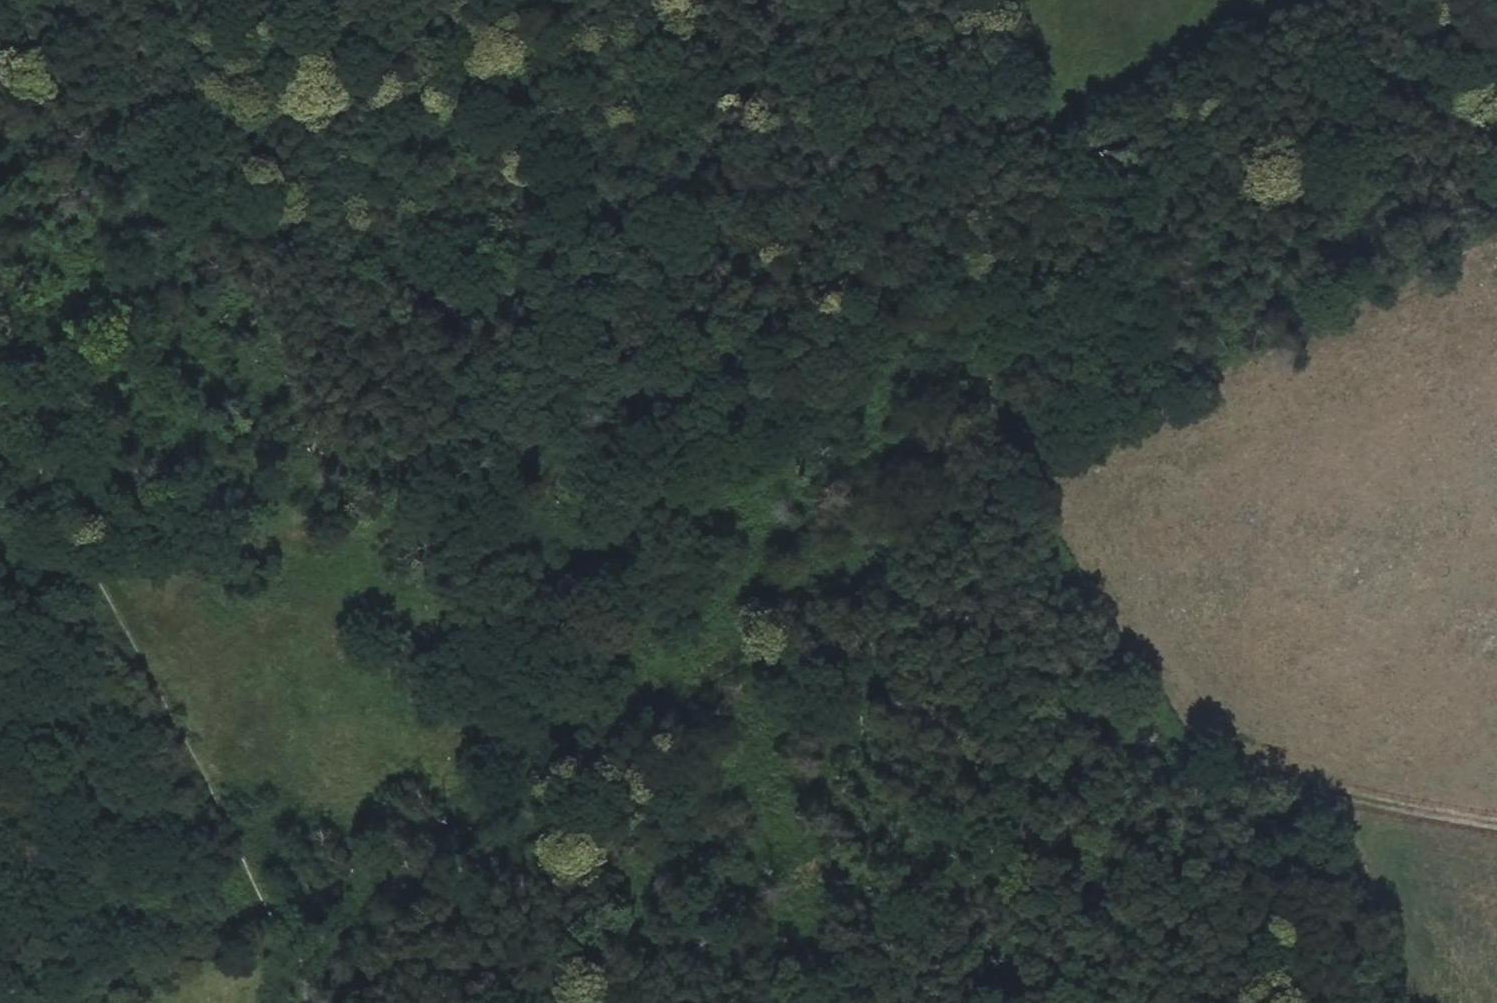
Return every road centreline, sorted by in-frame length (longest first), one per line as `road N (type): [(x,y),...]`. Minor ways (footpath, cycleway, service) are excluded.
road 1 (track): [(308,1002),(289,894),(0,356)]
road 2 (track): [(1496,823),(1309,786),(1048,809),(989,834),(962,872),(939,1002)]

